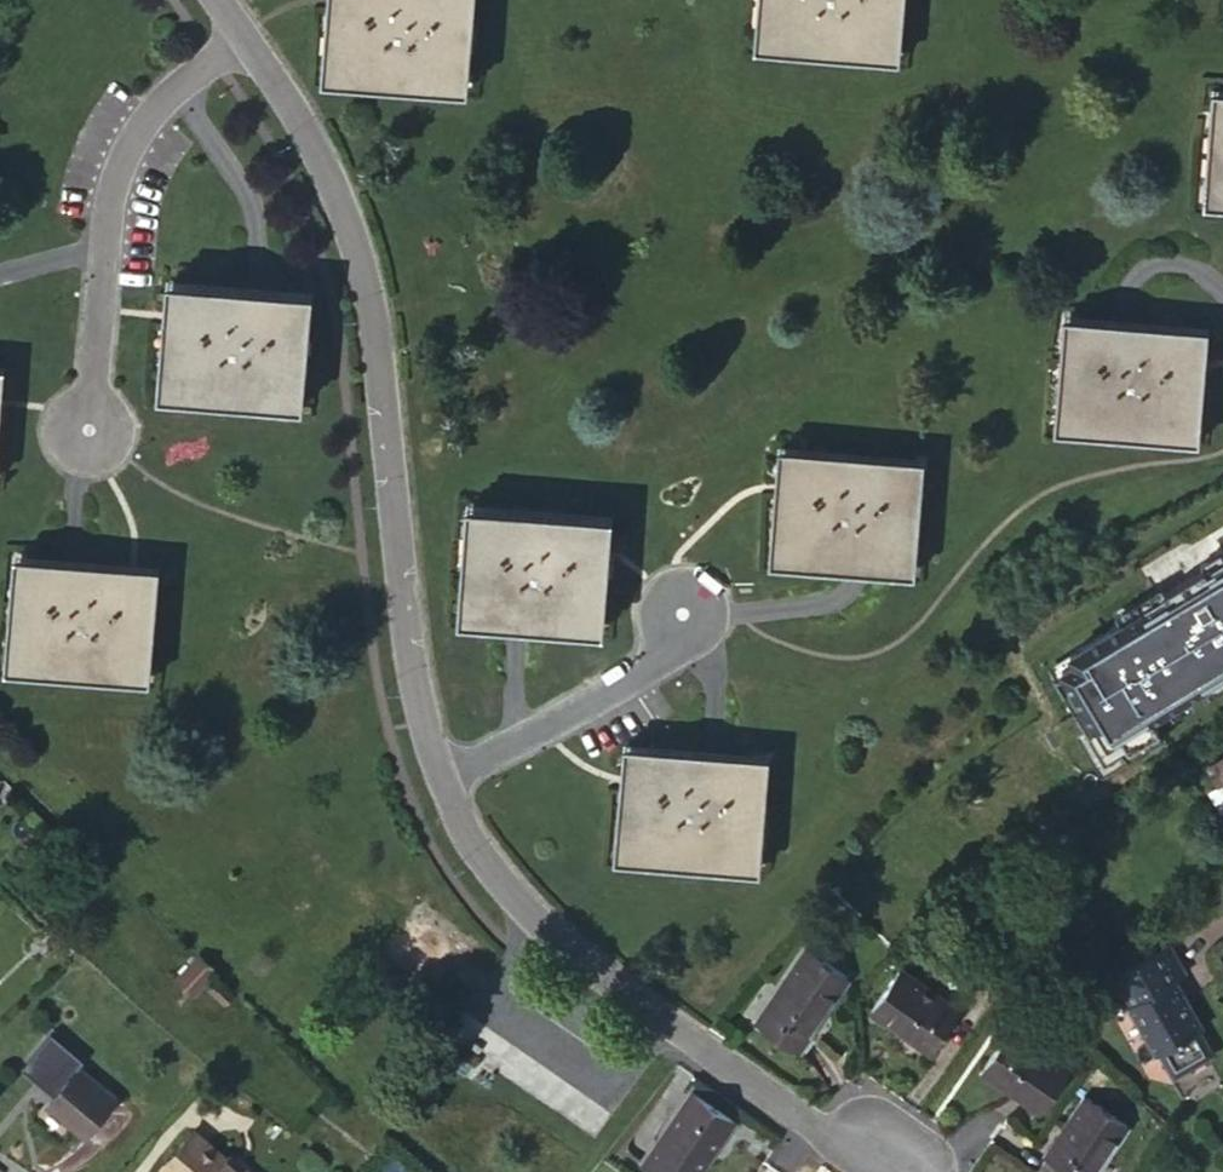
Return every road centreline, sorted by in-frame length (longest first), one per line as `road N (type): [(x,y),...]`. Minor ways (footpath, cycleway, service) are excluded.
road 1 (residential): [(442,778),(416,681),(368,298),(316,149),(212,0)]
road 2 (residential): [(872,1171),(673,1028),(510,893),(475,849),(442,778)]
road 3 (residential): [(442,778),(654,663),(678,613)]

